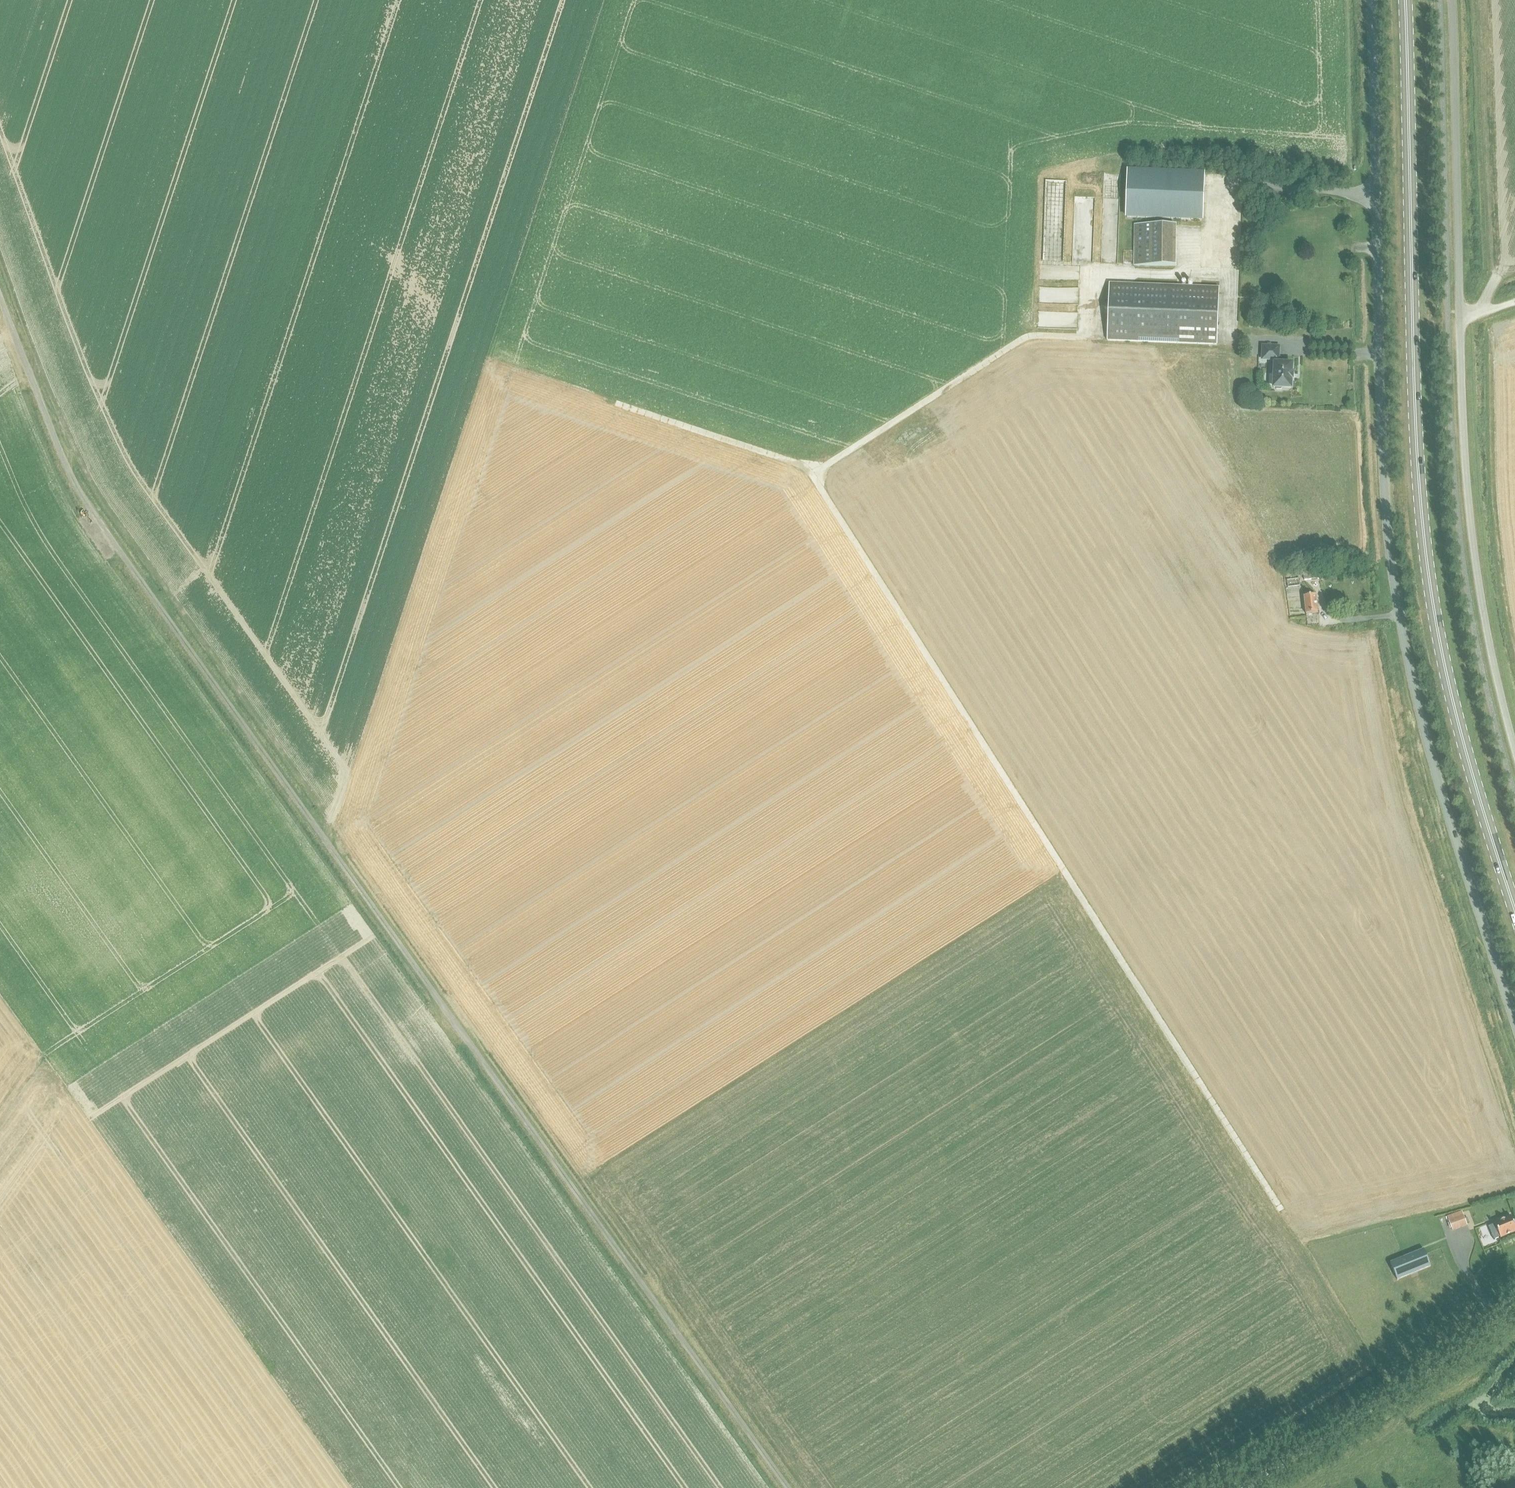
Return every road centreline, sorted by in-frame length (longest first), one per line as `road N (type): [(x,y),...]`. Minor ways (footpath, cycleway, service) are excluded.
road 1 (track): [(0,295),(70,473),(102,527),(789,1487)]
road 2 (unclassified): [(1514,1024),(1415,695),(1391,559),(1370,0)]
road 3 (secondary): [(1514,909),(1462,738),(1426,555),(1405,0)]
road 4 (unclassified): [(1452,0),(1465,468),(1483,608),(1514,752)]
road 5 (unclassified): [(1245,1487),(1452,1353),(1514,1298)]

